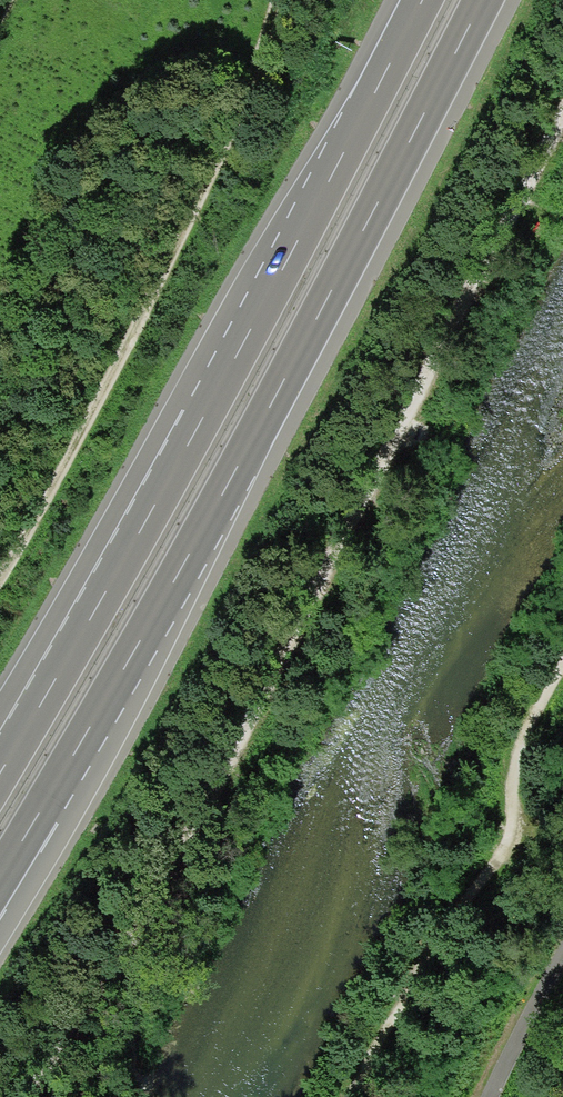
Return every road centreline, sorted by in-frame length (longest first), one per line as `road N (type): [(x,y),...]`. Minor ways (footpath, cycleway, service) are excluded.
road 1 (motorway): [(156,626),(488,0)]
road 2 (motorway): [(327,181),(90,629),(0,780)]
road 3 (track): [(0,566),(230,126),(273,0)]
road 4 (motorway): [(327,181),(282,233),(0,714)]
road 5 (motorway): [(0,930),(89,775),(156,626)]
road 6 (motorway): [(0,877),(156,626)]
road 7 (motorway): [(420,0),(327,181)]

